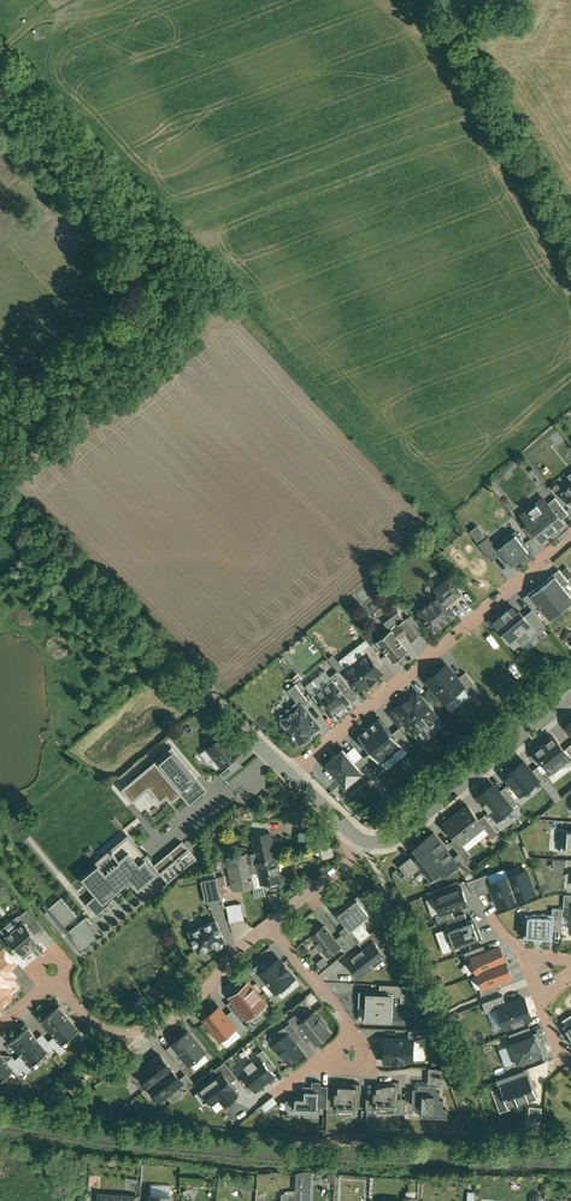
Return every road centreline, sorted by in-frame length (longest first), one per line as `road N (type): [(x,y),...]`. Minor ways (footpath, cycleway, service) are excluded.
road 1 (residential): [(293,769),(0,499)]
road 2 (residential): [(570,536),(293,769)]
road 3 (residential): [(272,922),(239,945),(193,1001),(135,1032),(99,1023),(57,976),(0,1025)]
road 4 (residential): [(570,692),(373,842)]
road 5 (residential): [(272,922),(353,1022),(356,1050),(326,1055),(283,1085)]
road 6 (residential): [(373,842),(434,1016)]
road 7 (residential): [(373,842),(272,922)]

